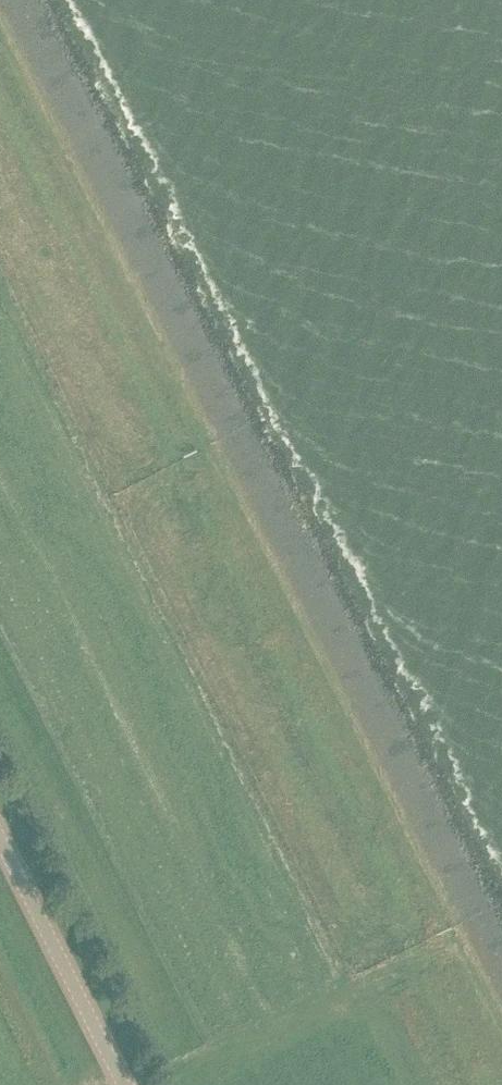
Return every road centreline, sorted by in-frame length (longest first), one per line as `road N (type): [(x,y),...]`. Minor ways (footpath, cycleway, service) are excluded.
road 1 (tertiary): [(123,1084),(0,840)]

